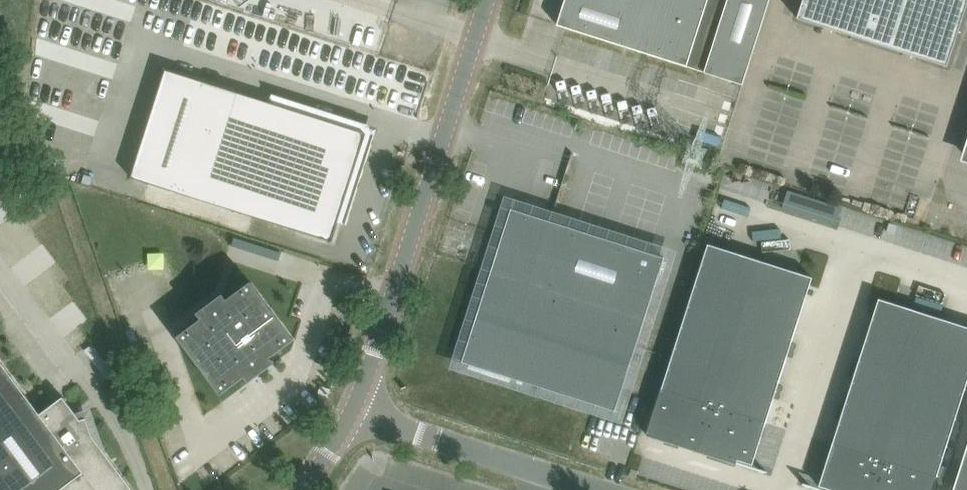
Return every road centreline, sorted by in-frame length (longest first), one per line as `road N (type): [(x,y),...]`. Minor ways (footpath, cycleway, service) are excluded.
road 1 (unclassified): [(357,408),(487,0)]
road 2 (unclassified): [(357,408),(606,489)]

